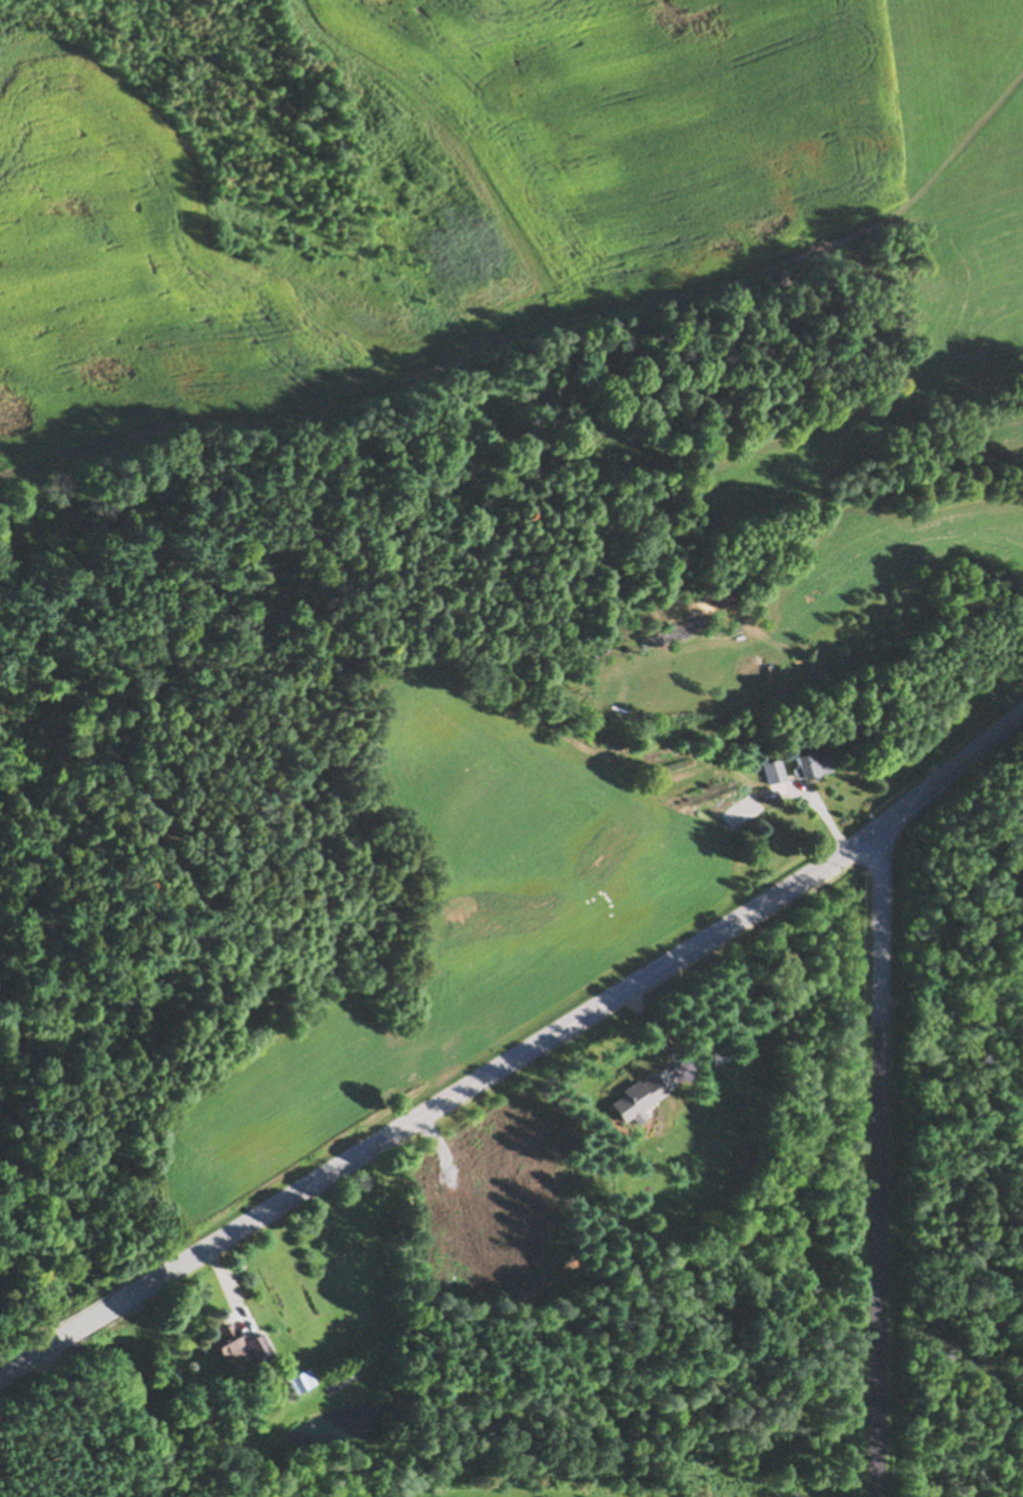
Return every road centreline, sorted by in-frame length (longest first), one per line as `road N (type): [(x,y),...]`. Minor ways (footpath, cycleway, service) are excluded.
road 1 (tertiary): [(0,1373),(845,843),(1022,696)]
road 2 (residential): [(876,819),(877,1496)]

